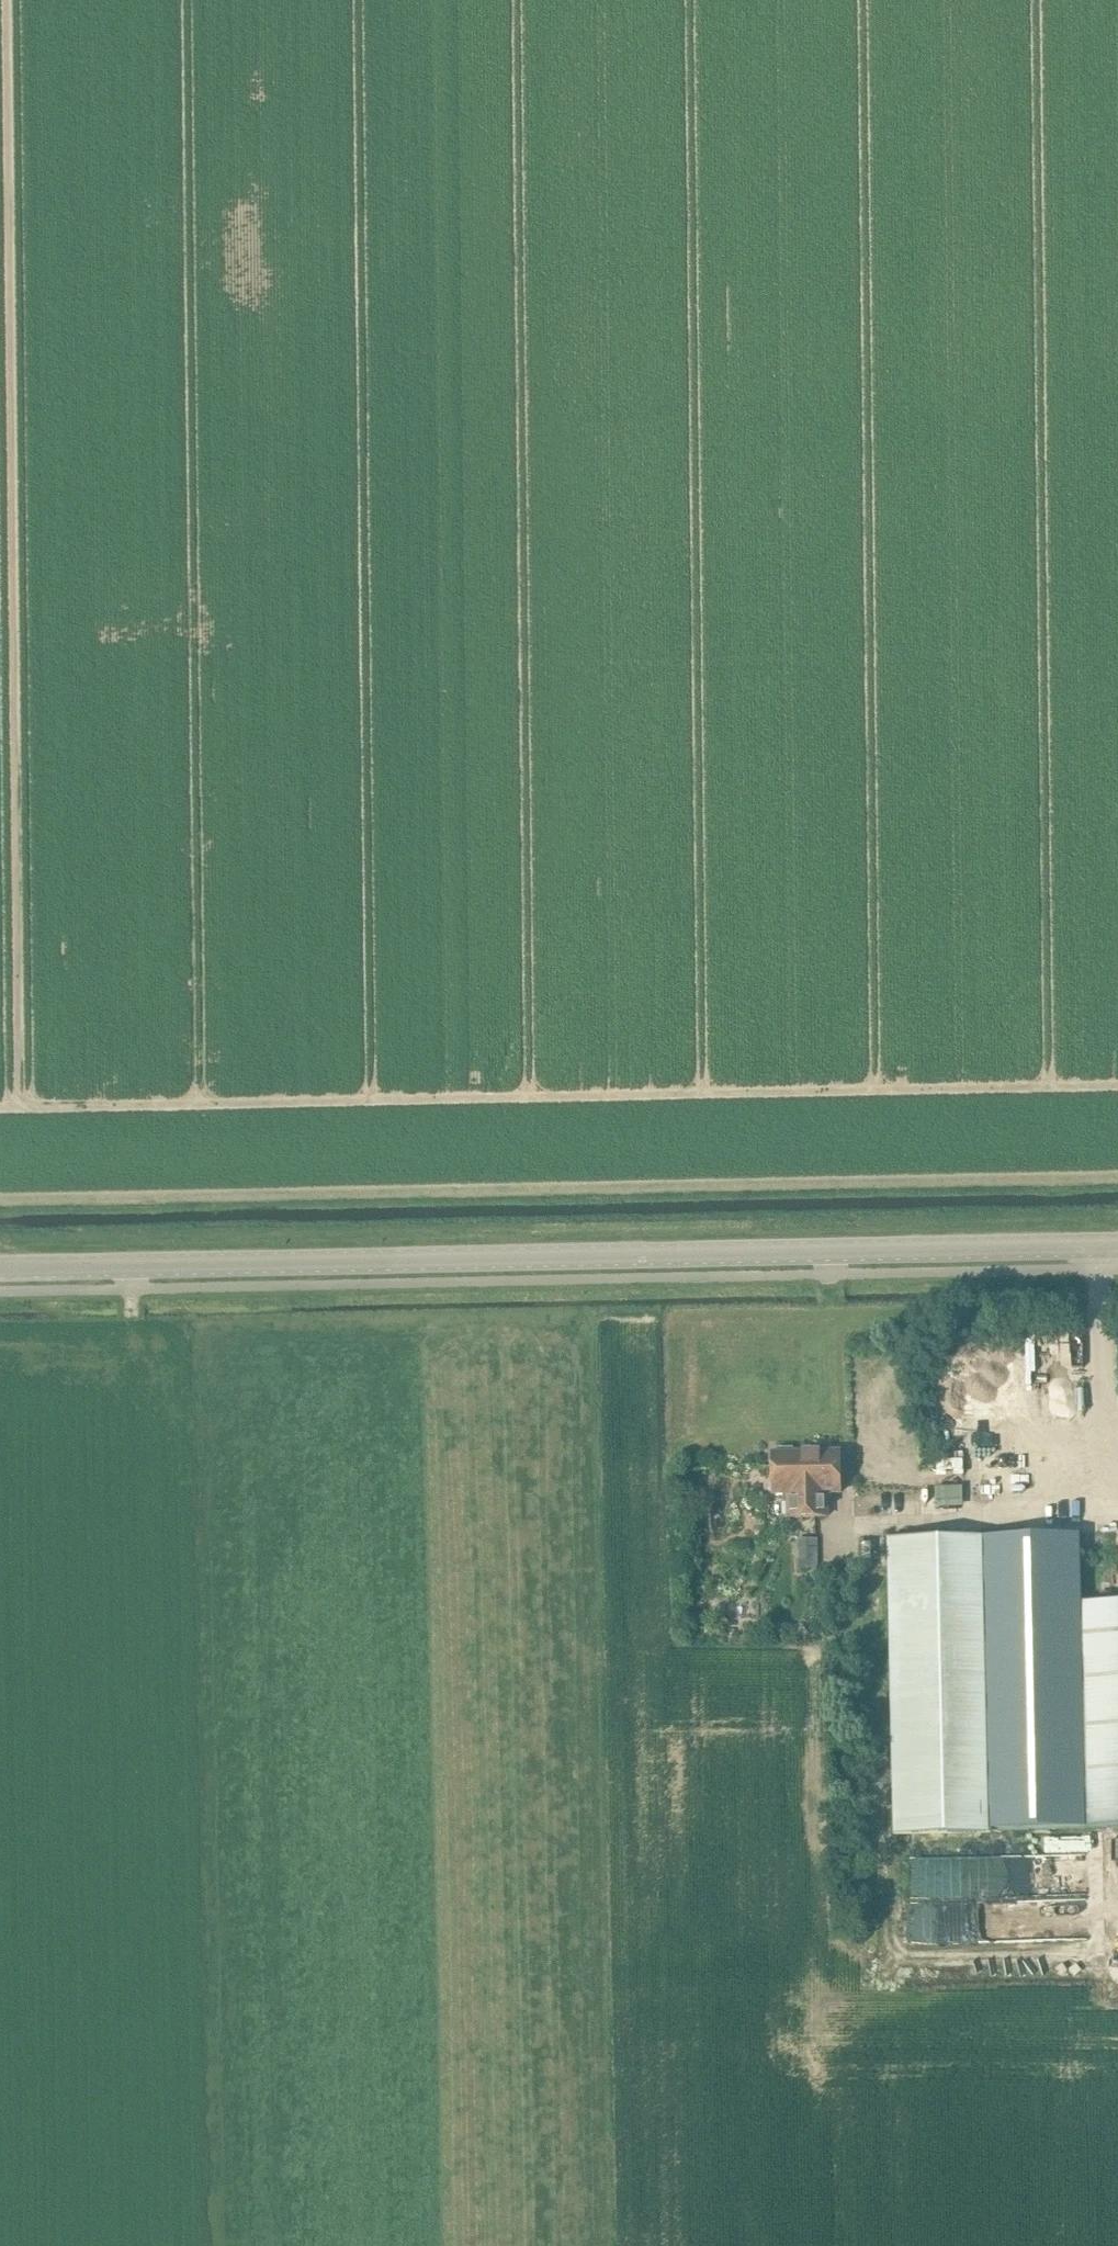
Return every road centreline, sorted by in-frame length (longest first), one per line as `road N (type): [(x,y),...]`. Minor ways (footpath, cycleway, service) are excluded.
road 1 (tertiary): [(1117,1245),(0,1268)]
road 2 (track): [(923,1880),(1117,1877)]
road 3 (track): [(947,1919),(1117,1917)]

